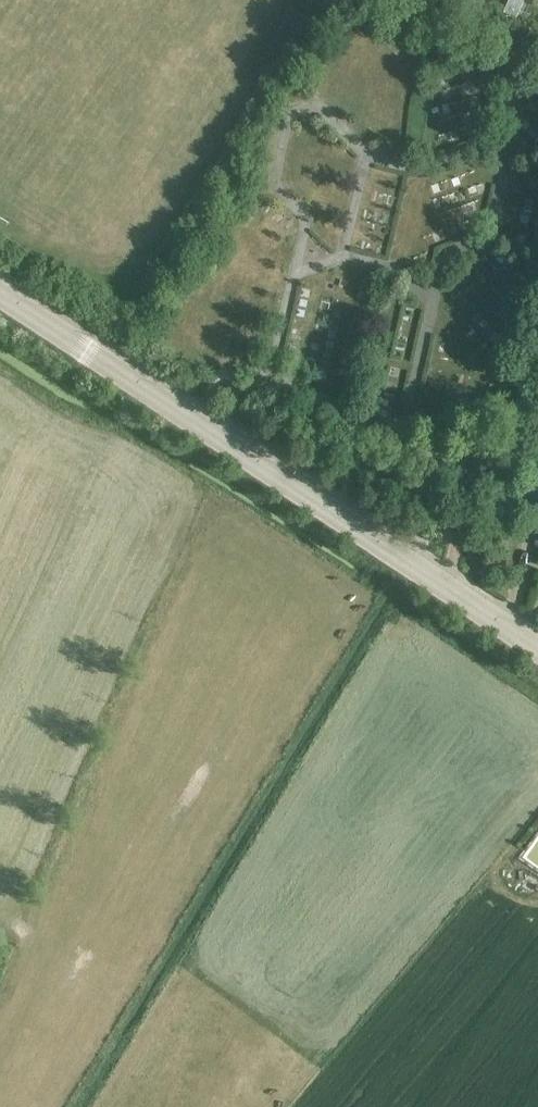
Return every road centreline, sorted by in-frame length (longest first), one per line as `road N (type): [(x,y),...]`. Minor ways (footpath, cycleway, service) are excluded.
road 1 (residential): [(537,650),(0,297)]

